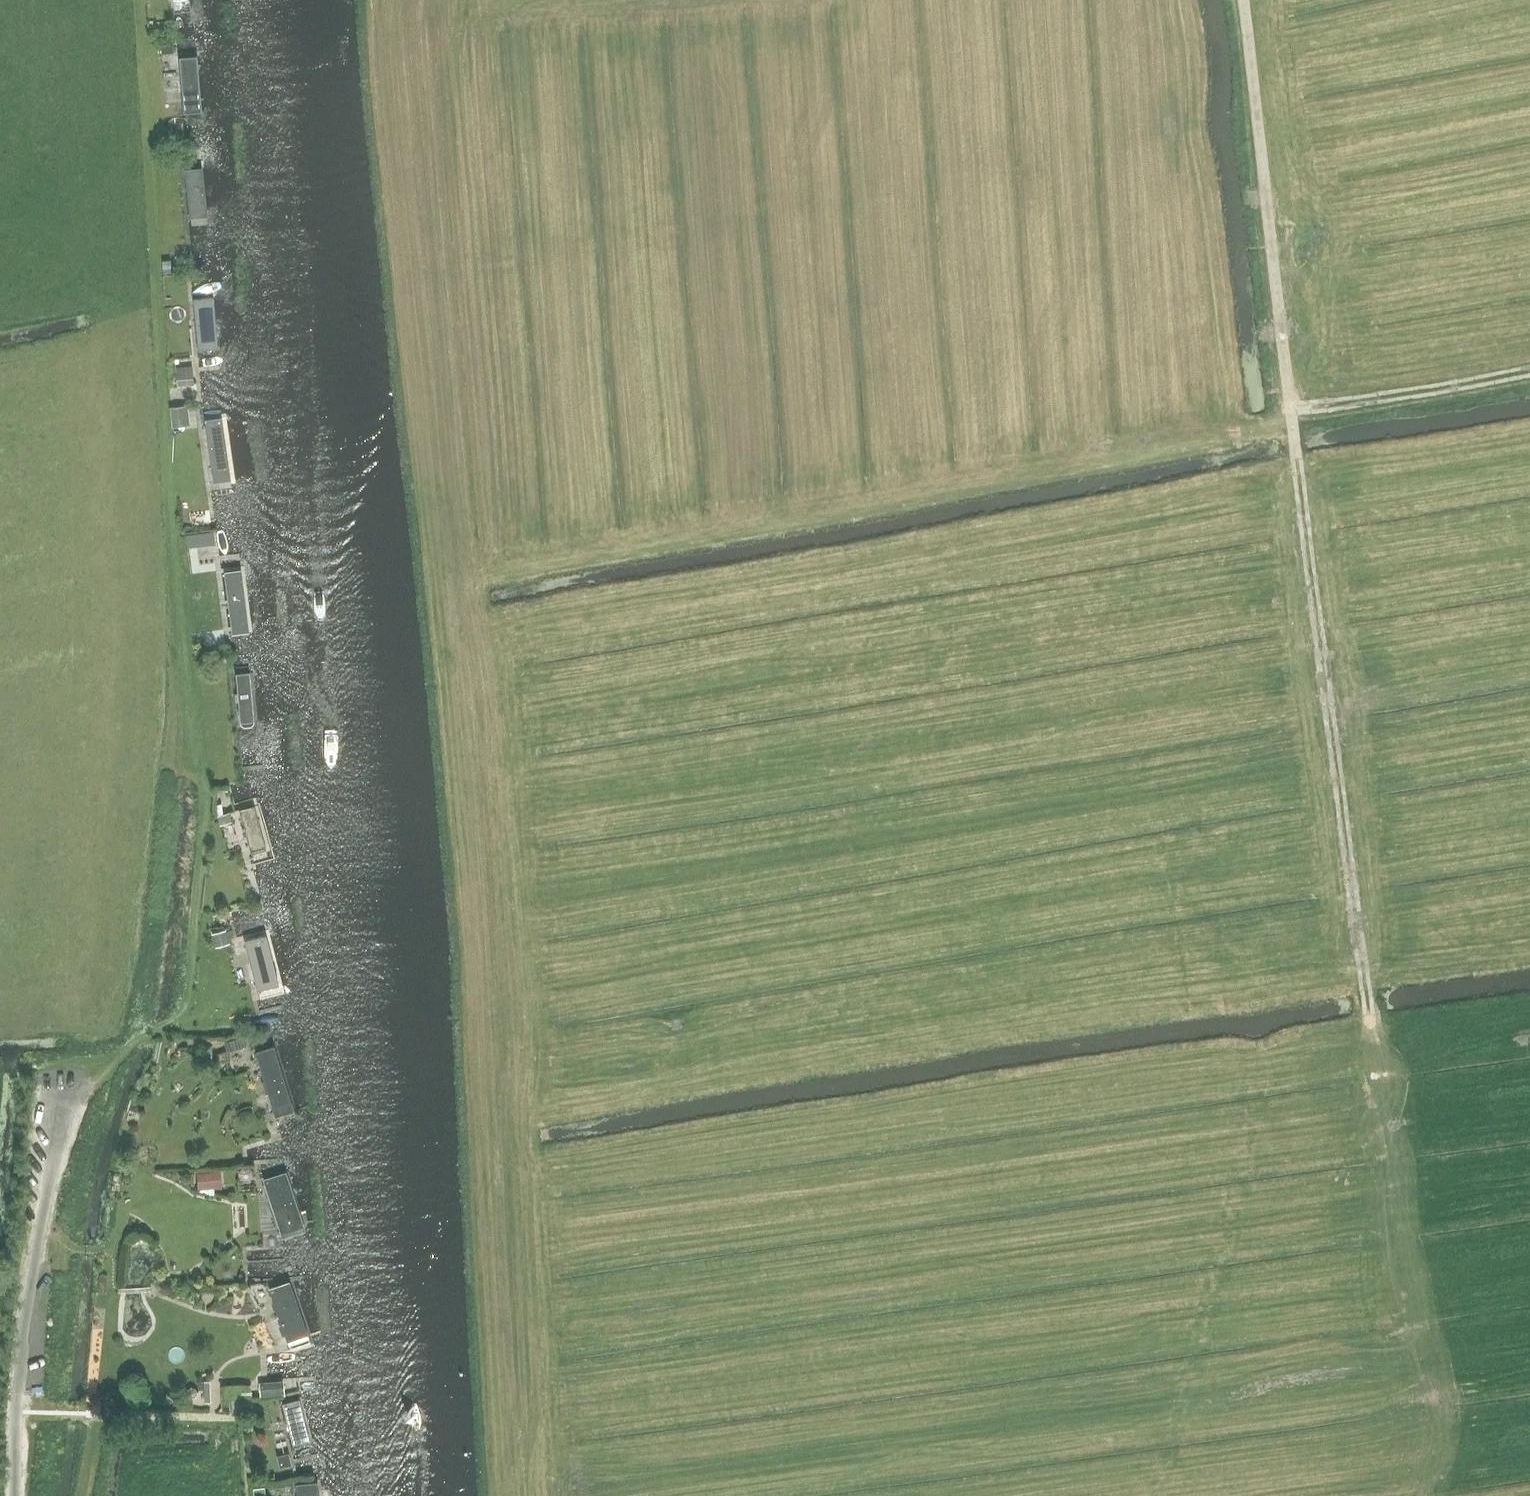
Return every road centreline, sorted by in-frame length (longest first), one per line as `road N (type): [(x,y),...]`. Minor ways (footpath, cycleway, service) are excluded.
road 1 (track): [(141,0),(180,622),(191,723),(209,782),(205,845),(186,1010),(179,1022),(126,1051),(64,1115)]
road 2 (track): [(1374,1041),(1243,0)]
road 3 (unclassified): [(14,1495),(23,1346),(64,1115)]
road 4 (track): [(1292,408),(1529,371)]

